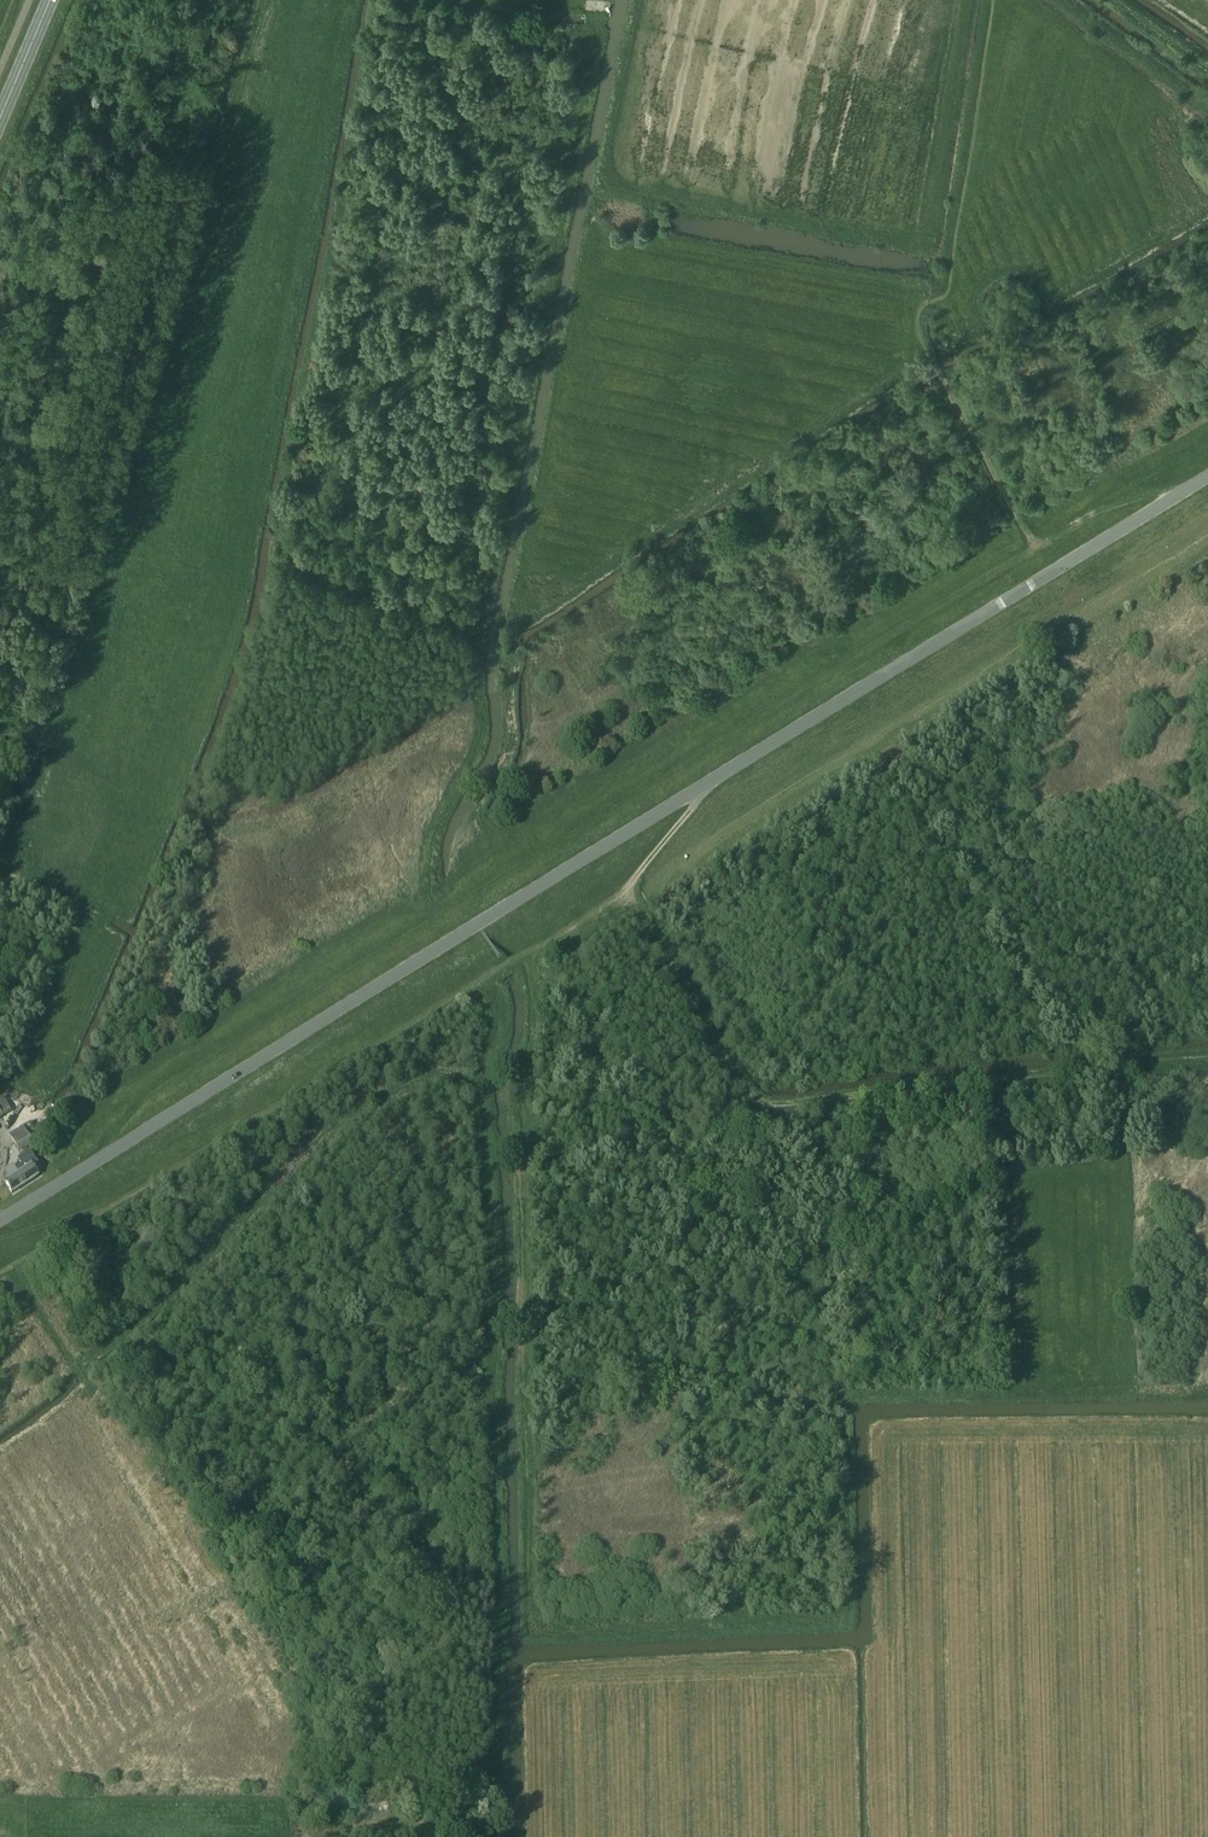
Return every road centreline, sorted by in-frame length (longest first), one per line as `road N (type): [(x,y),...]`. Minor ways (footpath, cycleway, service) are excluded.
road 1 (tertiary): [(0,1222),(1207,479)]
road 2 (track): [(1030,541),(1119,505),(1181,496)]
road 3 (primary): [(0,112),(48,0)]

